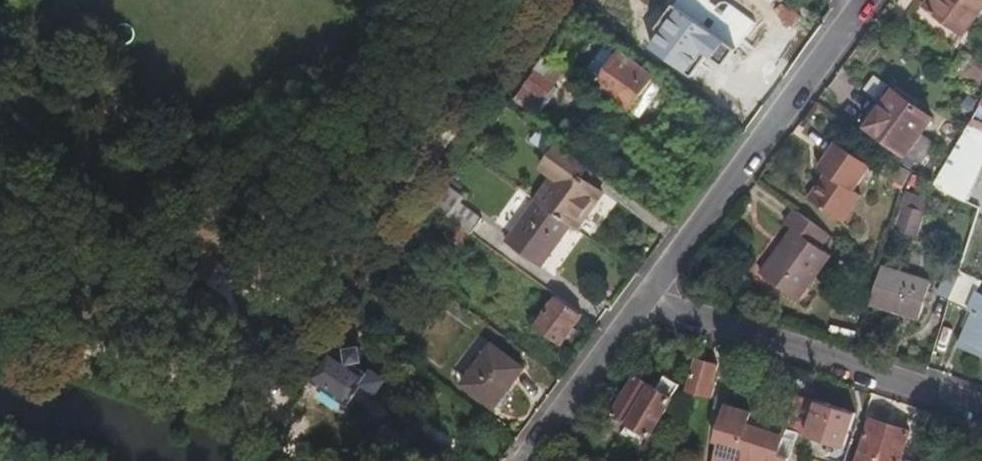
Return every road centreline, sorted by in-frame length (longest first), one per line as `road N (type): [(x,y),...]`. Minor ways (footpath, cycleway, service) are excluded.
road 1 (residential): [(640,300),(868,0)]
road 2 (residential): [(640,300),(981,408)]
road 3 (residential): [(524,460),(640,300)]

